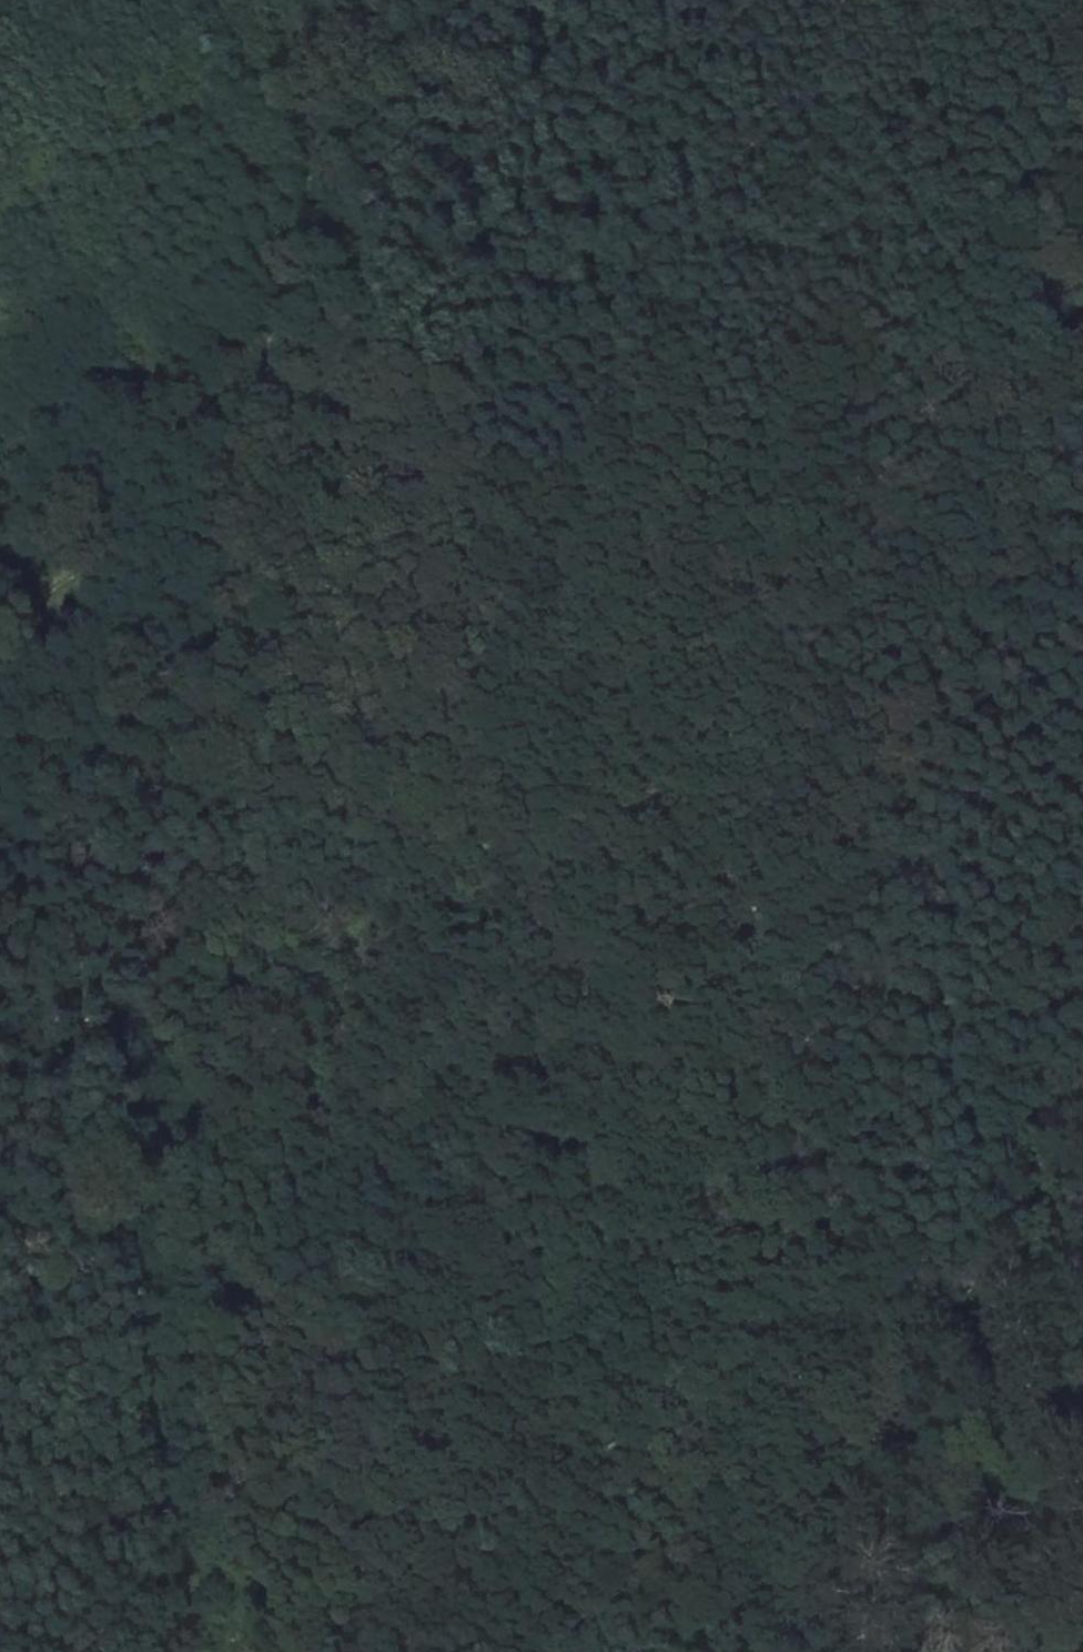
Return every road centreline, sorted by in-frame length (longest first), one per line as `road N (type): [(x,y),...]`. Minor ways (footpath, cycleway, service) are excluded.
road 1 (track): [(192,1651),(178,1540),(134,1359),(133,1225),(98,1054),(30,920),(0,815)]
road 2 (track): [(0,627),(86,570),(141,476),(291,319),(327,237),(329,163),(352,103),(418,0)]
road 3 (track): [(810,130),(797,527)]
road 4 (track): [(484,0),(716,138),(779,141),(810,130)]
road 5 (track): [(833,0),(810,130)]

